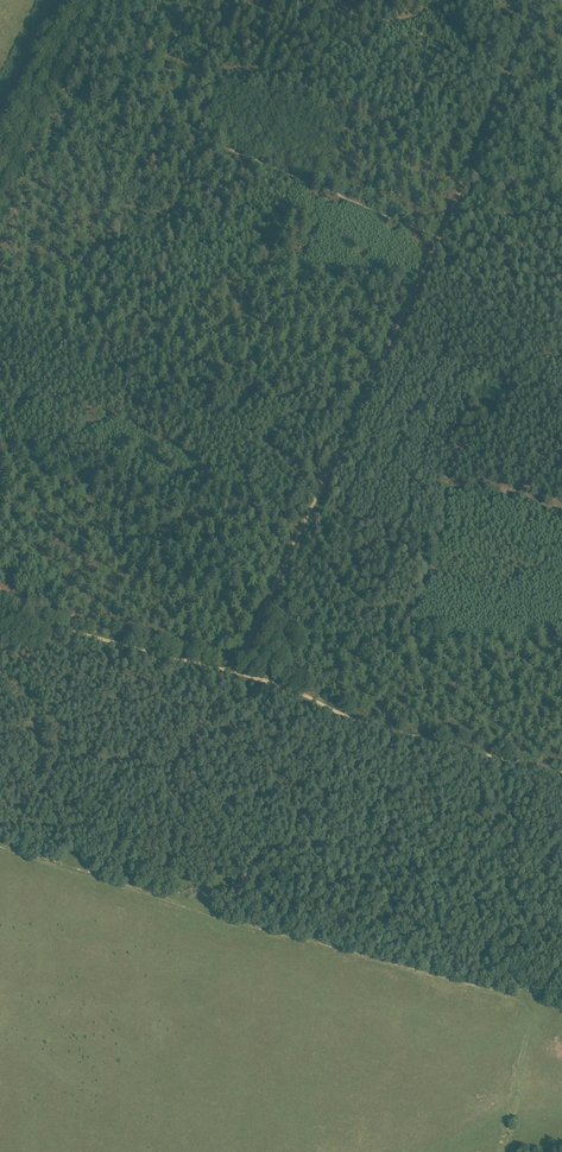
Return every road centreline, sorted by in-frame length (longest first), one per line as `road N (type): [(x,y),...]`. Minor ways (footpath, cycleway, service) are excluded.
road 1 (track): [(40,101),(168,124),(434,237),(231,672)]
road 2 (track): [(561,772),(364,723),(281,685),(231,672)]
road 3 (track): [(539,0),(434,237)]
road 4 (track): [(231,672),(0,614)]

